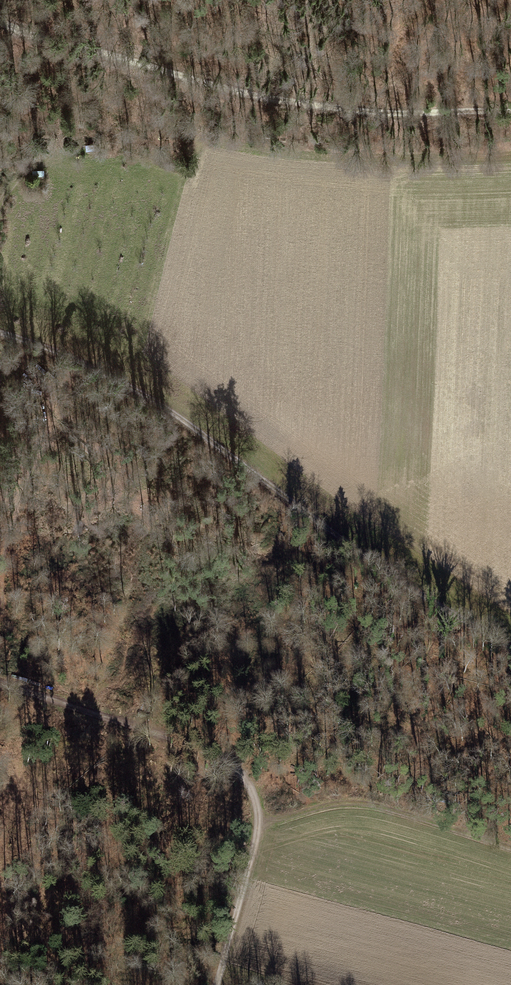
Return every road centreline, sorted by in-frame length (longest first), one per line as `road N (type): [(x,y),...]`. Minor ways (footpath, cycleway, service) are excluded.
road 1 (track): [(510,639),(322,538),(210,436),(112,362),(0,335)]
road 2 (track): [(510,111),(325,107),(161,73),(0,17)]
road 3 (track): [(0,678),(185,733),(220,752),(251,776),(259,835)]
road 4 (track): [(259,835),(278,819),(366,805),(510,843)]
road 5 (track): [(217,984),(259,835)]

